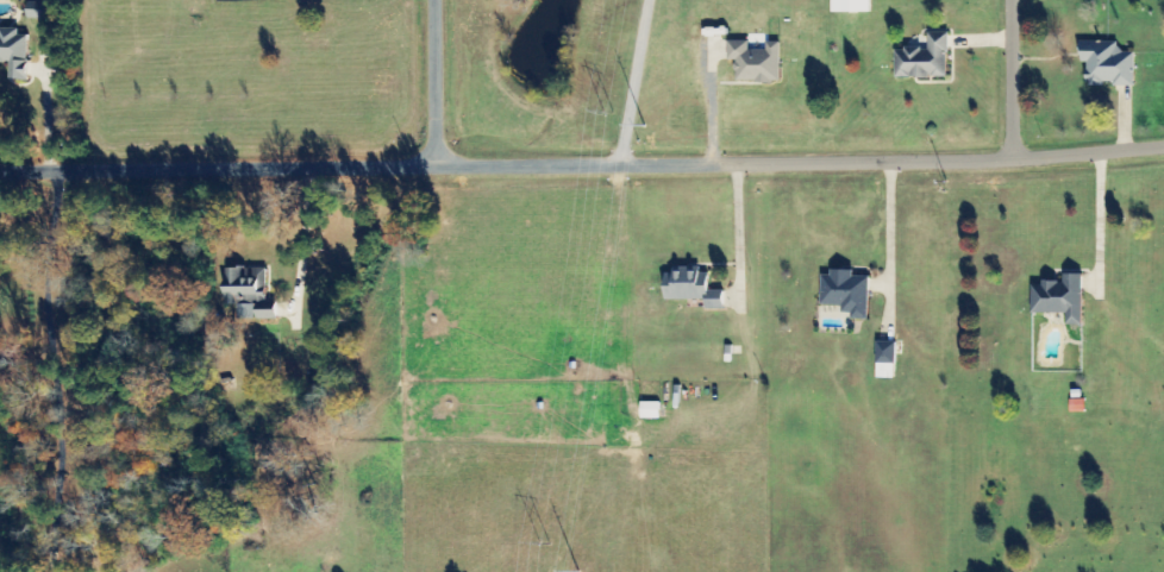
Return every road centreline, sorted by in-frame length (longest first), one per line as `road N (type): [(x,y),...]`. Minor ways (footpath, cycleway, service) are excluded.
road 1 (residential): [(1163,151),(1006,163),(446,171)]
road 2 (residential): [(446,171),(0,176)]
road 3 (residential): [(445,0),(446,171)]
road 4 (residential): [(1025,162),(1024,0)]

